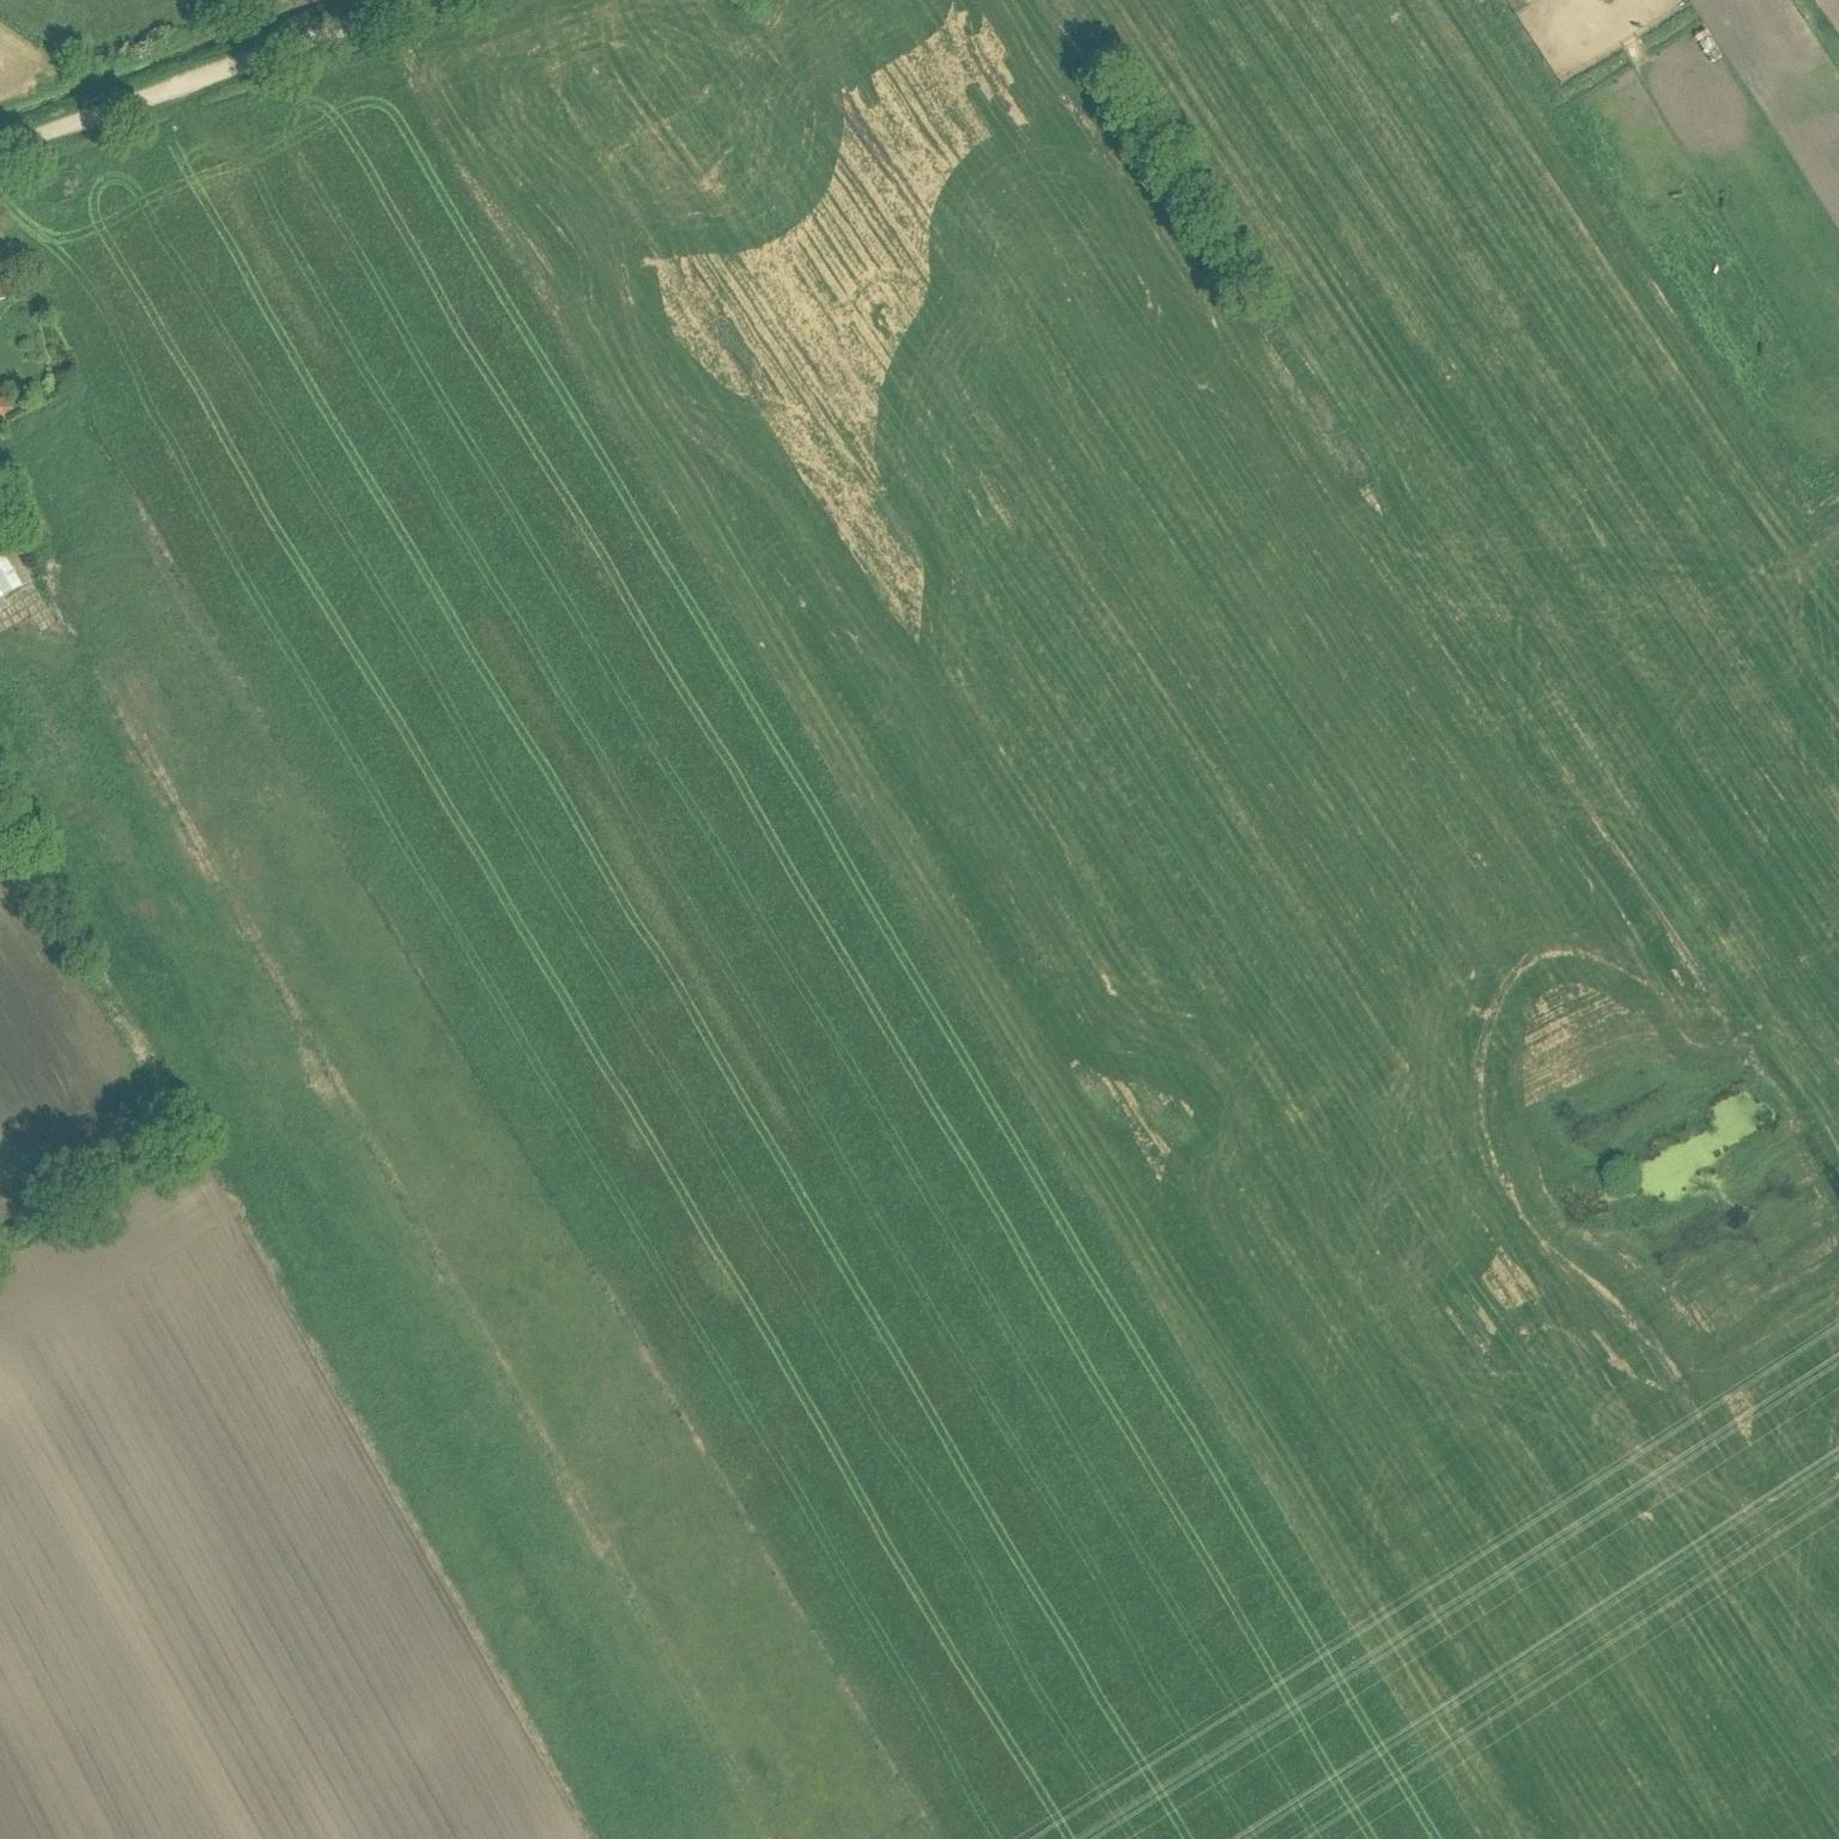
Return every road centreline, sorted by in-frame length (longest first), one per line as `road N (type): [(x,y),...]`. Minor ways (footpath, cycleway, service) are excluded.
road 1 (track): [(422,0),(0,154)]

